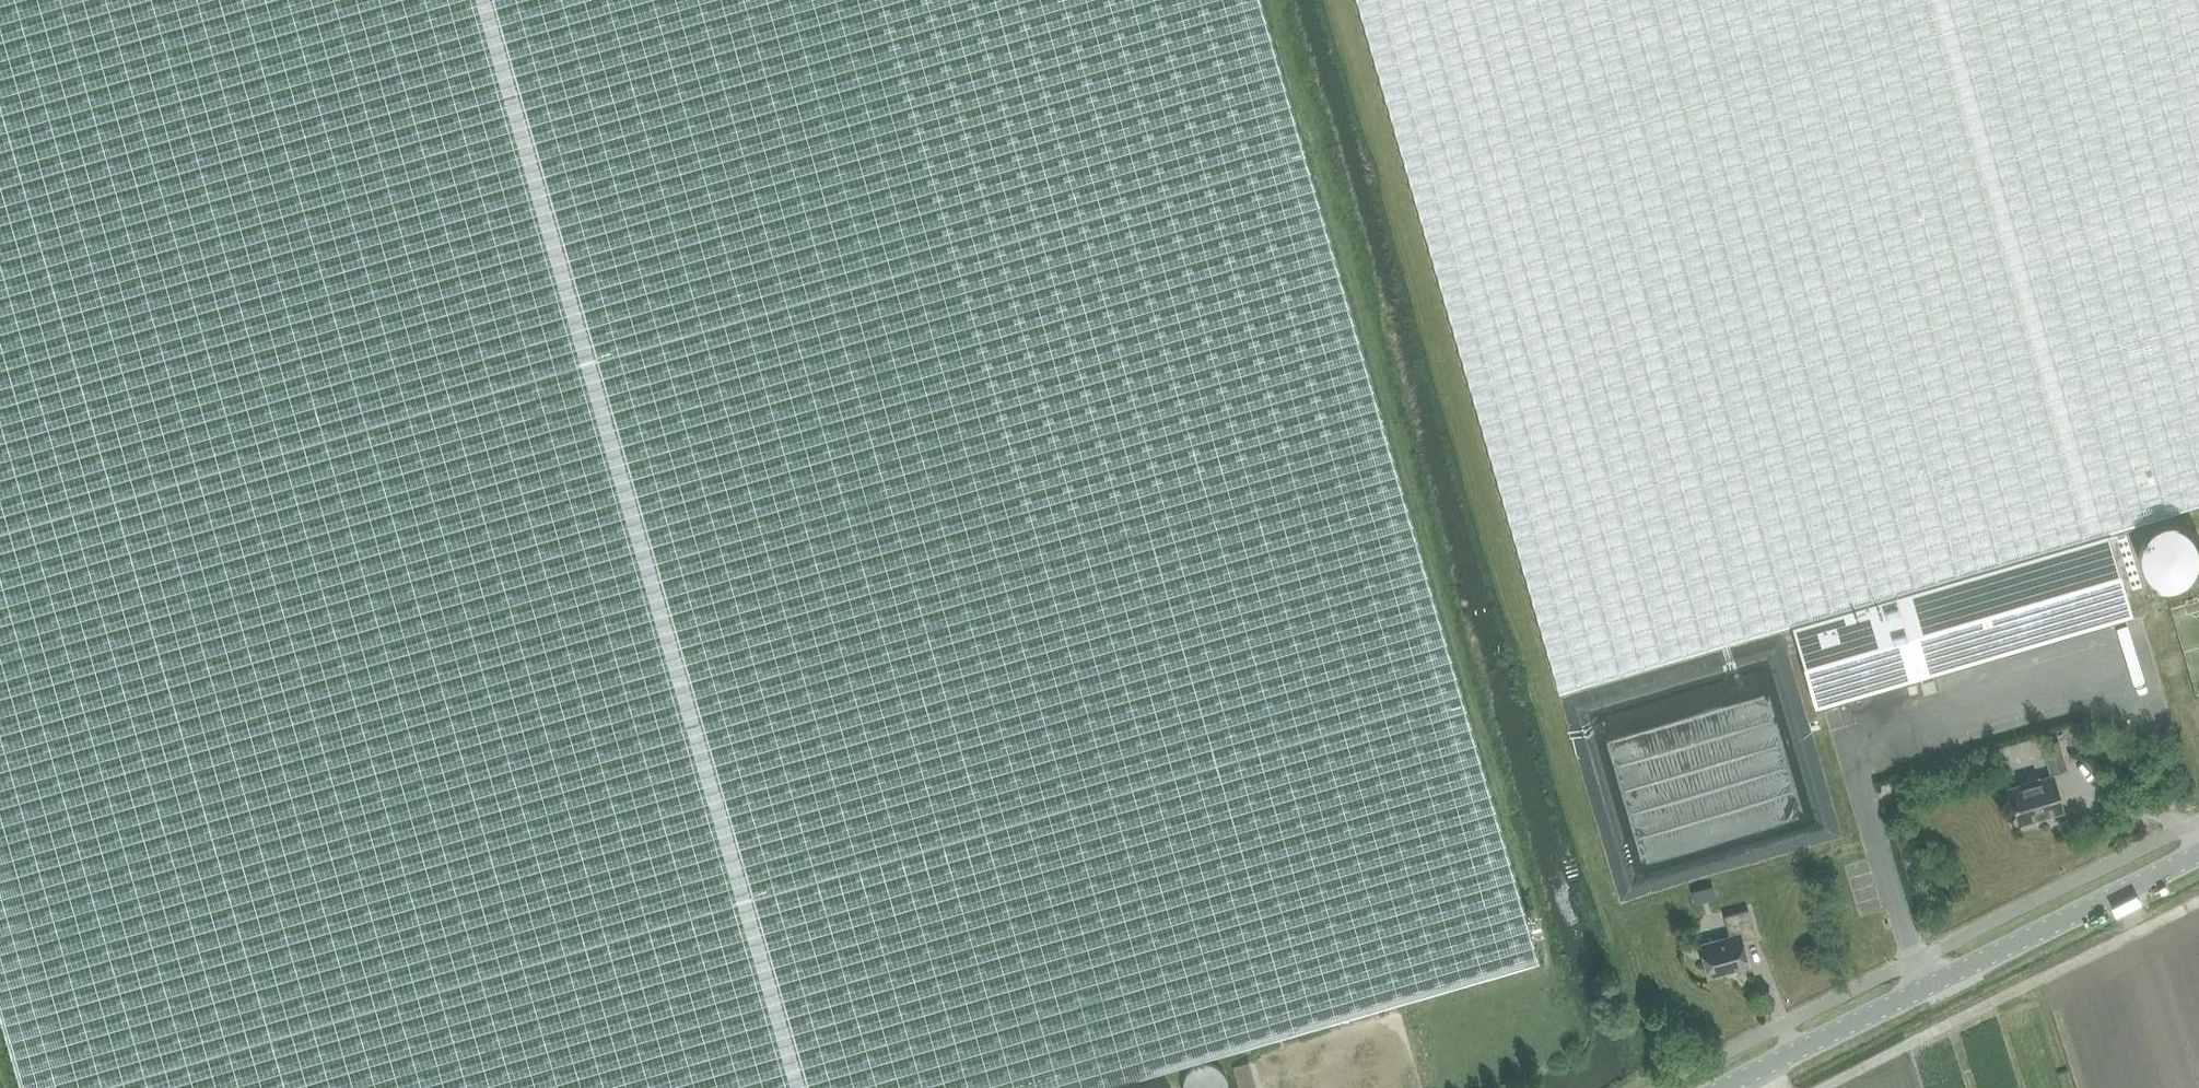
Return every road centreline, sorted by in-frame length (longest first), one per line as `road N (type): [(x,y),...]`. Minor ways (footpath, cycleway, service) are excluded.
road 1 (unclassified): [(1729,1087),(1903,995),(2198,857)]

